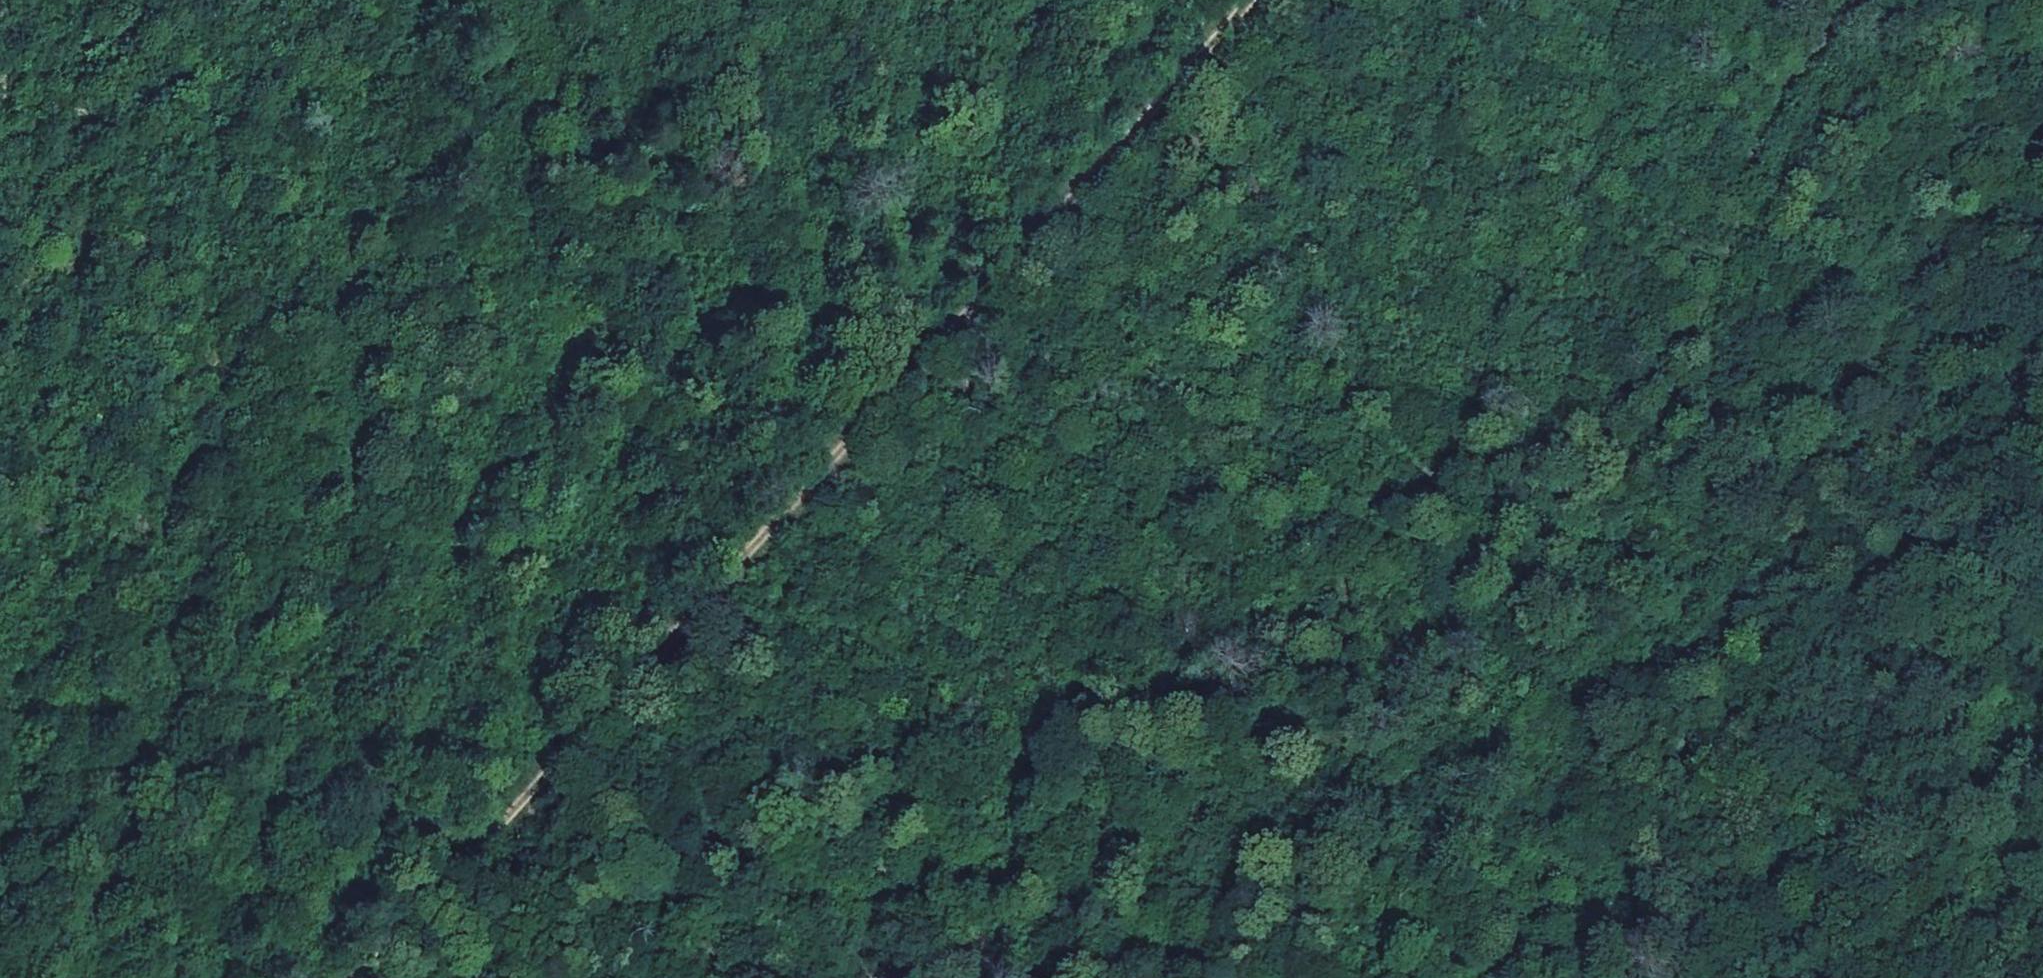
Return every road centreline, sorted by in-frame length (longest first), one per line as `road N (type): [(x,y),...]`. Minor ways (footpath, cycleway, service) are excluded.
road 1 (track): [(360,977),(1243,0)]
road 2 (track): [(1910,977),(1910,734),(1937,462)]

